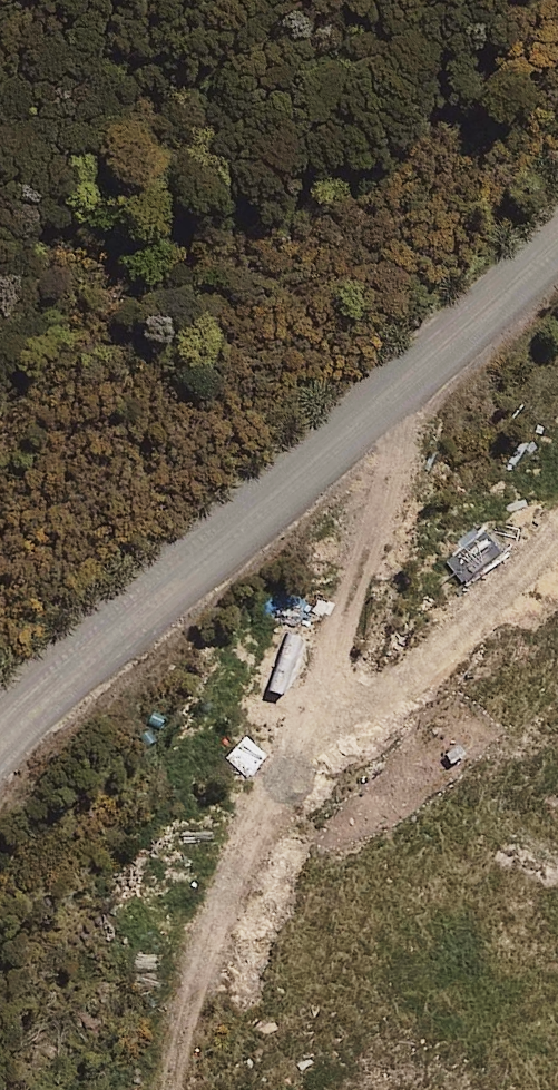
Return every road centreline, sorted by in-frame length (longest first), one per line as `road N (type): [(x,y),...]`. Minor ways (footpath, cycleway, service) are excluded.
road 1 (track): [(428,376),(290,755),(219,918),(174,1089)]
road 2 (tertiary): [(0,721),(374,425),(557,257)]
road 3 (track): [(557,533),(365,693),(298,732),(353,772),(557,864)]

